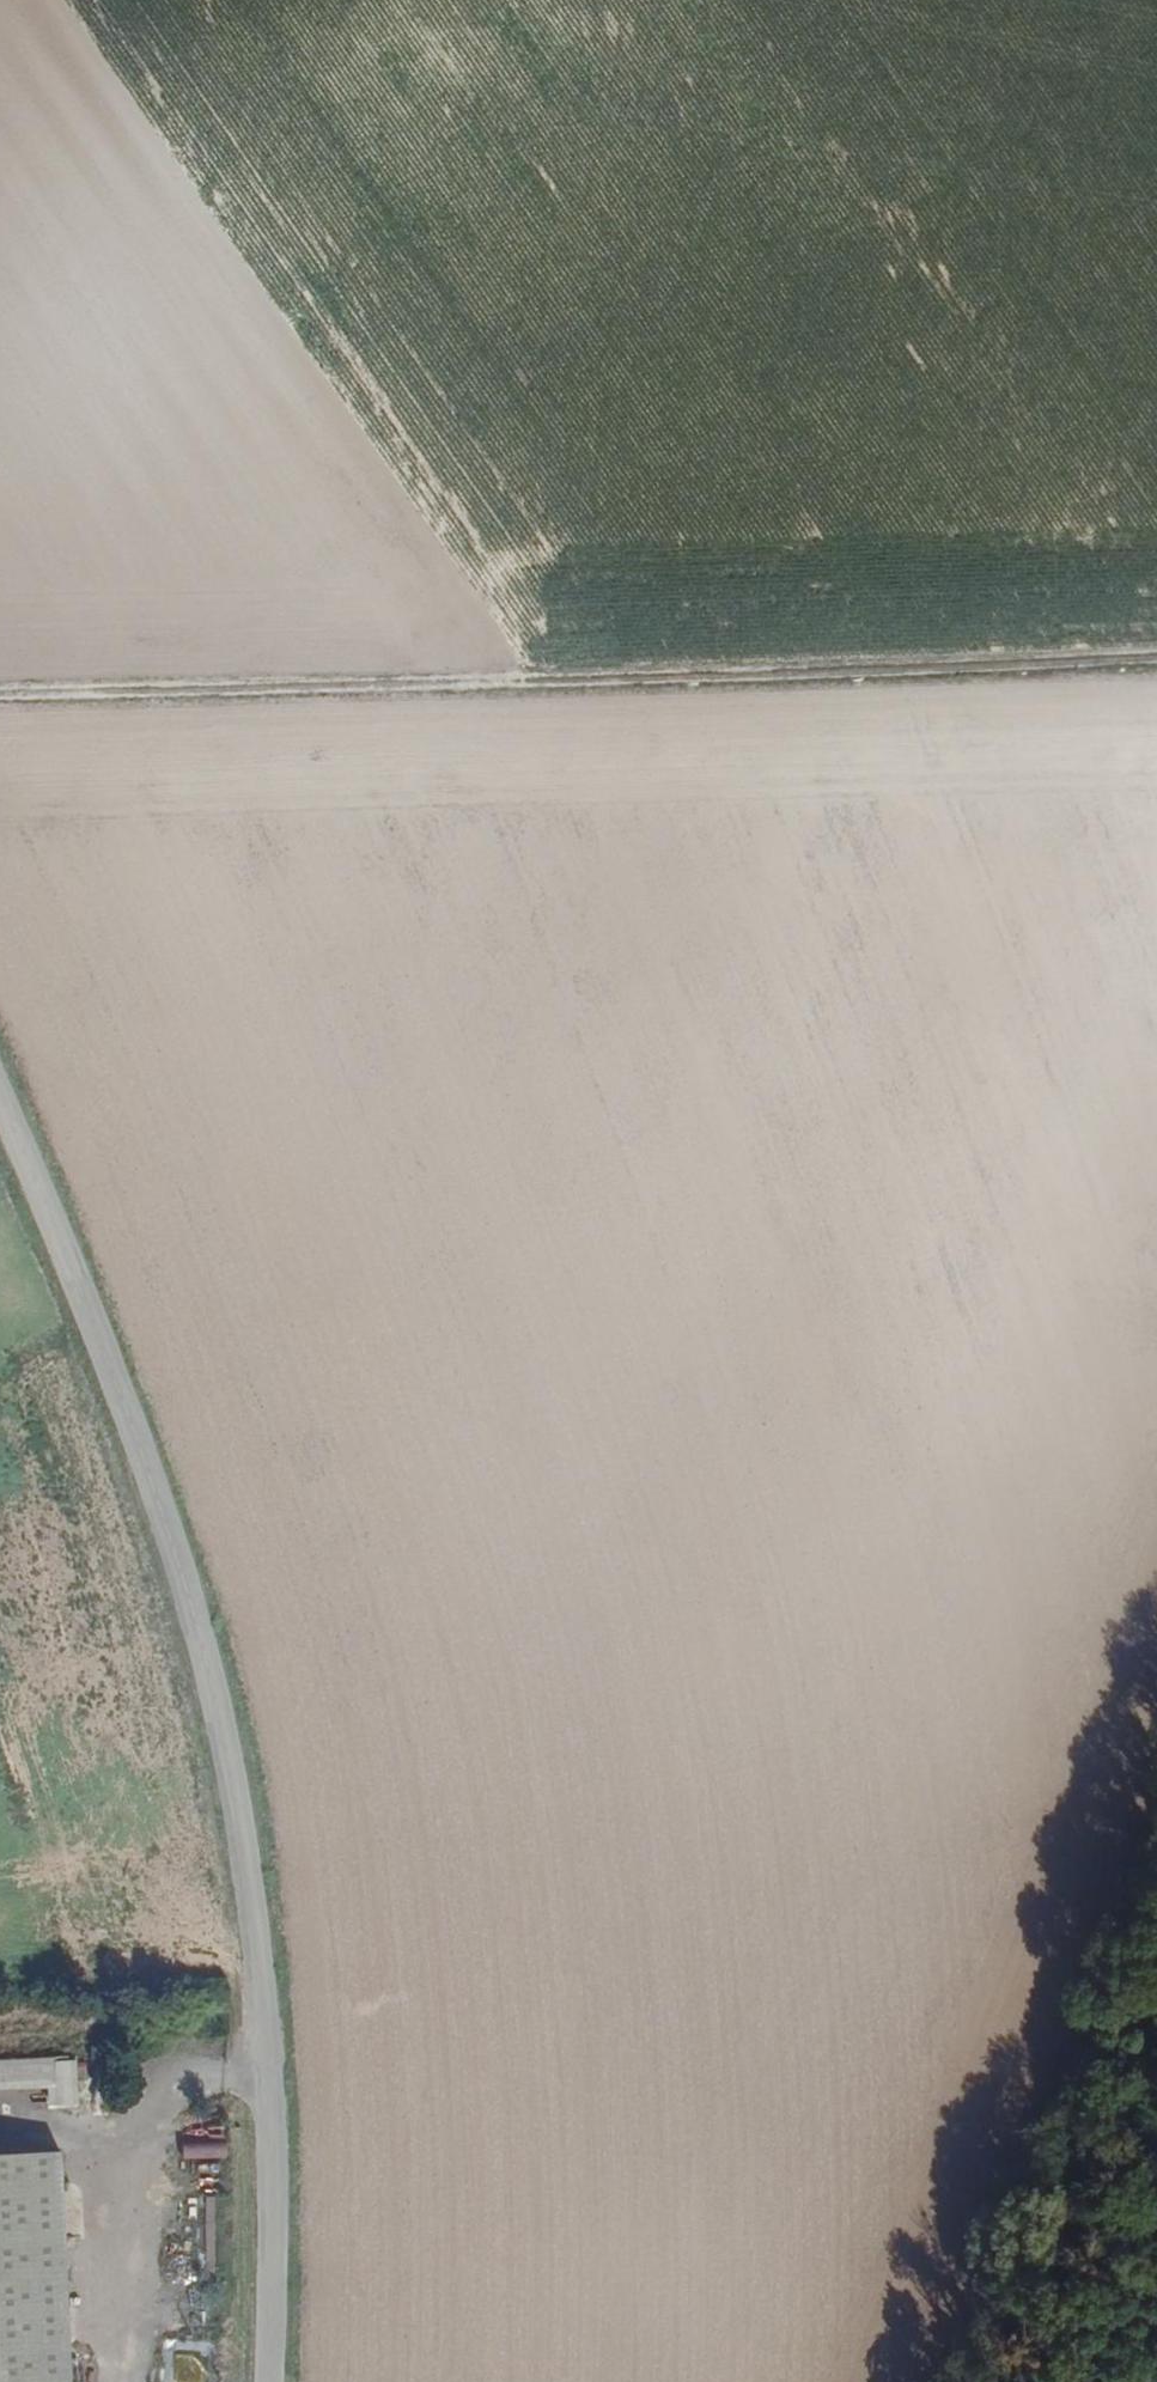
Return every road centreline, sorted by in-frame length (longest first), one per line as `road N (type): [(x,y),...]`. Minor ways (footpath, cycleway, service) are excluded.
road 1 (tertiary): [(0,1095),(132,1422),(178,1561),(231,1768),(270,2073),(270,2381)]
road 2 (track): [(1156,665),(0,693)]

